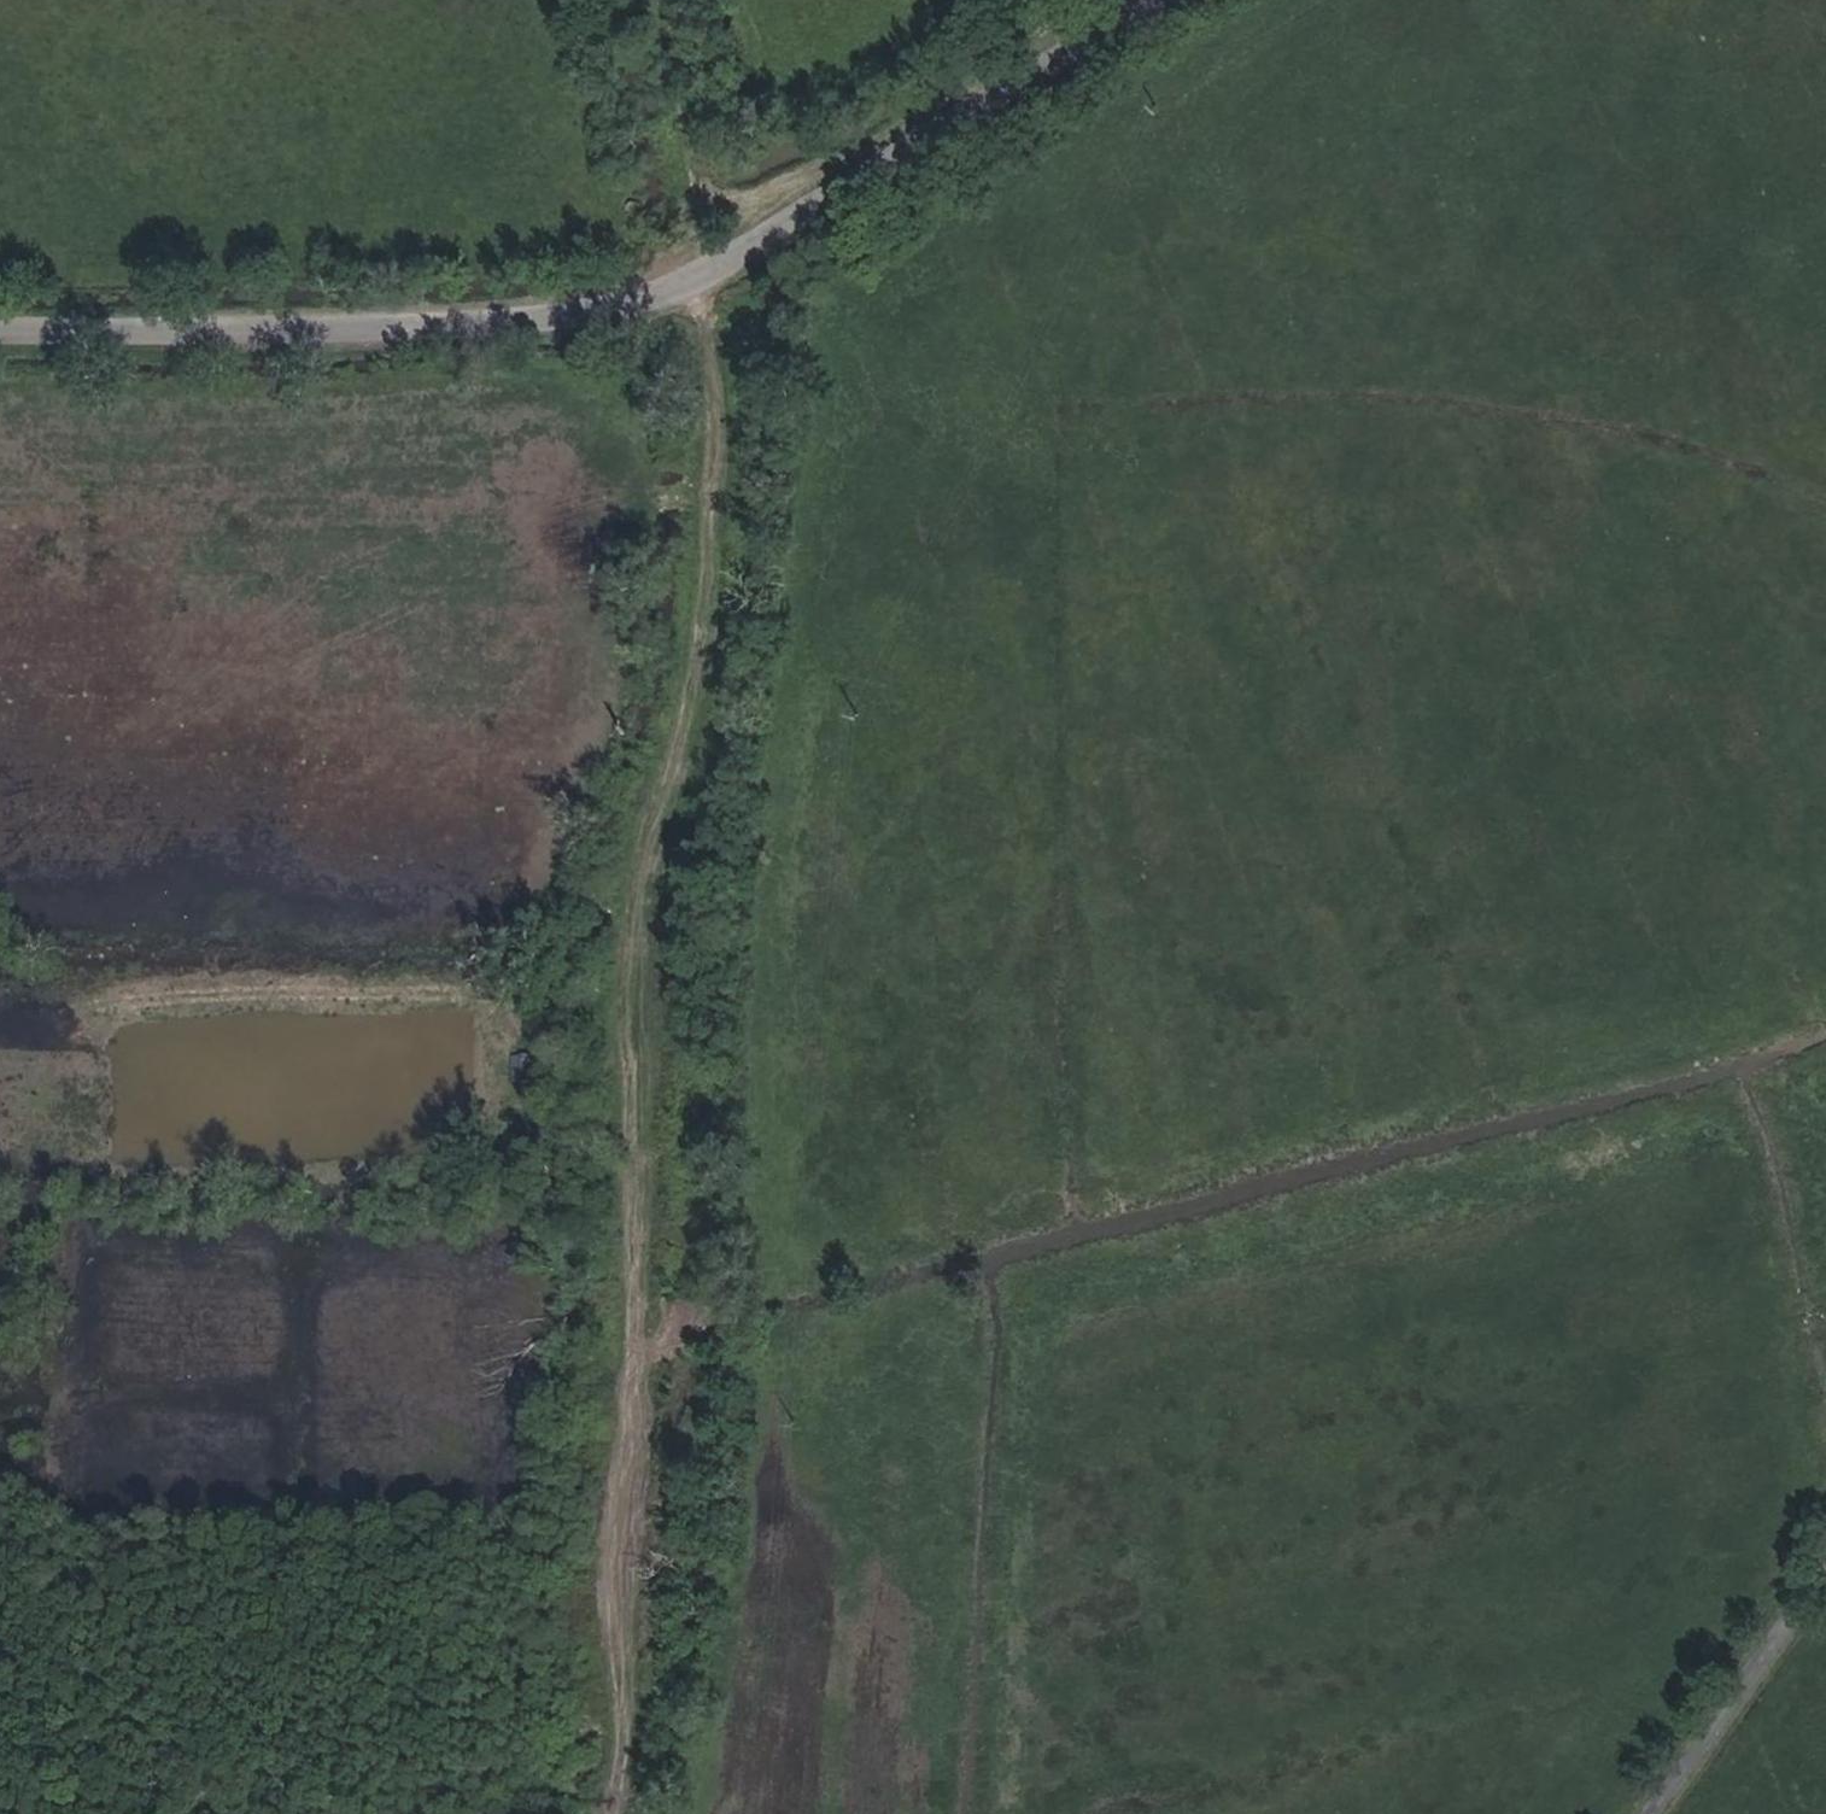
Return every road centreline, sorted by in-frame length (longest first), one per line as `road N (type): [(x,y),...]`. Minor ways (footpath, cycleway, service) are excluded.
road 1 (unclassified): [(1181,0),(877,180),(638,300),(481,326),(0,333)]

